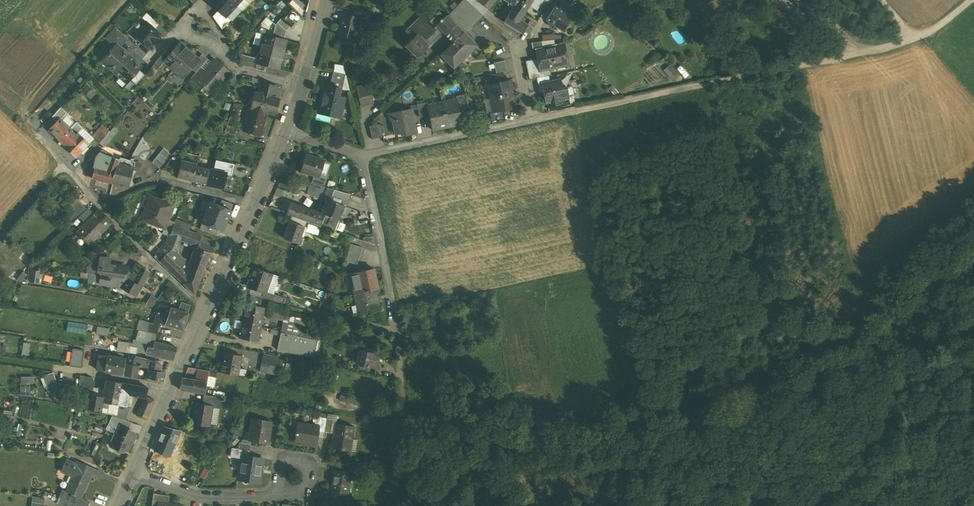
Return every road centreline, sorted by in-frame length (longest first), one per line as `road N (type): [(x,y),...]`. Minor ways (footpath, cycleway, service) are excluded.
road 1 (track): [(586,109),(919,38),(967,0)]
road 2 (residential): [(359,155),(400,336)]
road 3 (residential): [(359,155),(529,122)]
road 4 (track): [(401,505),(400,336)]
road 5 (residential): [(96,202),(159,181),(255,204)]
road 6 (residential): [(134,473),(226,499),(286,490)]
road 7 (residential): [(206,311),(96,202)]

